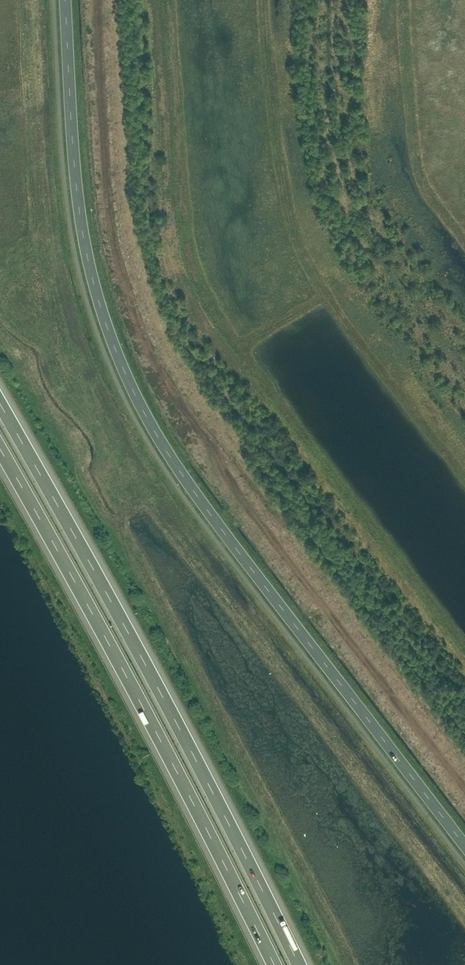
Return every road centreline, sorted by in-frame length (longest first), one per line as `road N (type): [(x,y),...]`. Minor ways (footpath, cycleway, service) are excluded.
road 1 (tertiary): [(464,846),(194,494),(133,390),(96,294),(80,220),(65,0)]
road 2 (motorway): [(300,964),(0,401)]
road 3 (motorway): [(0,448),(275,964)]

